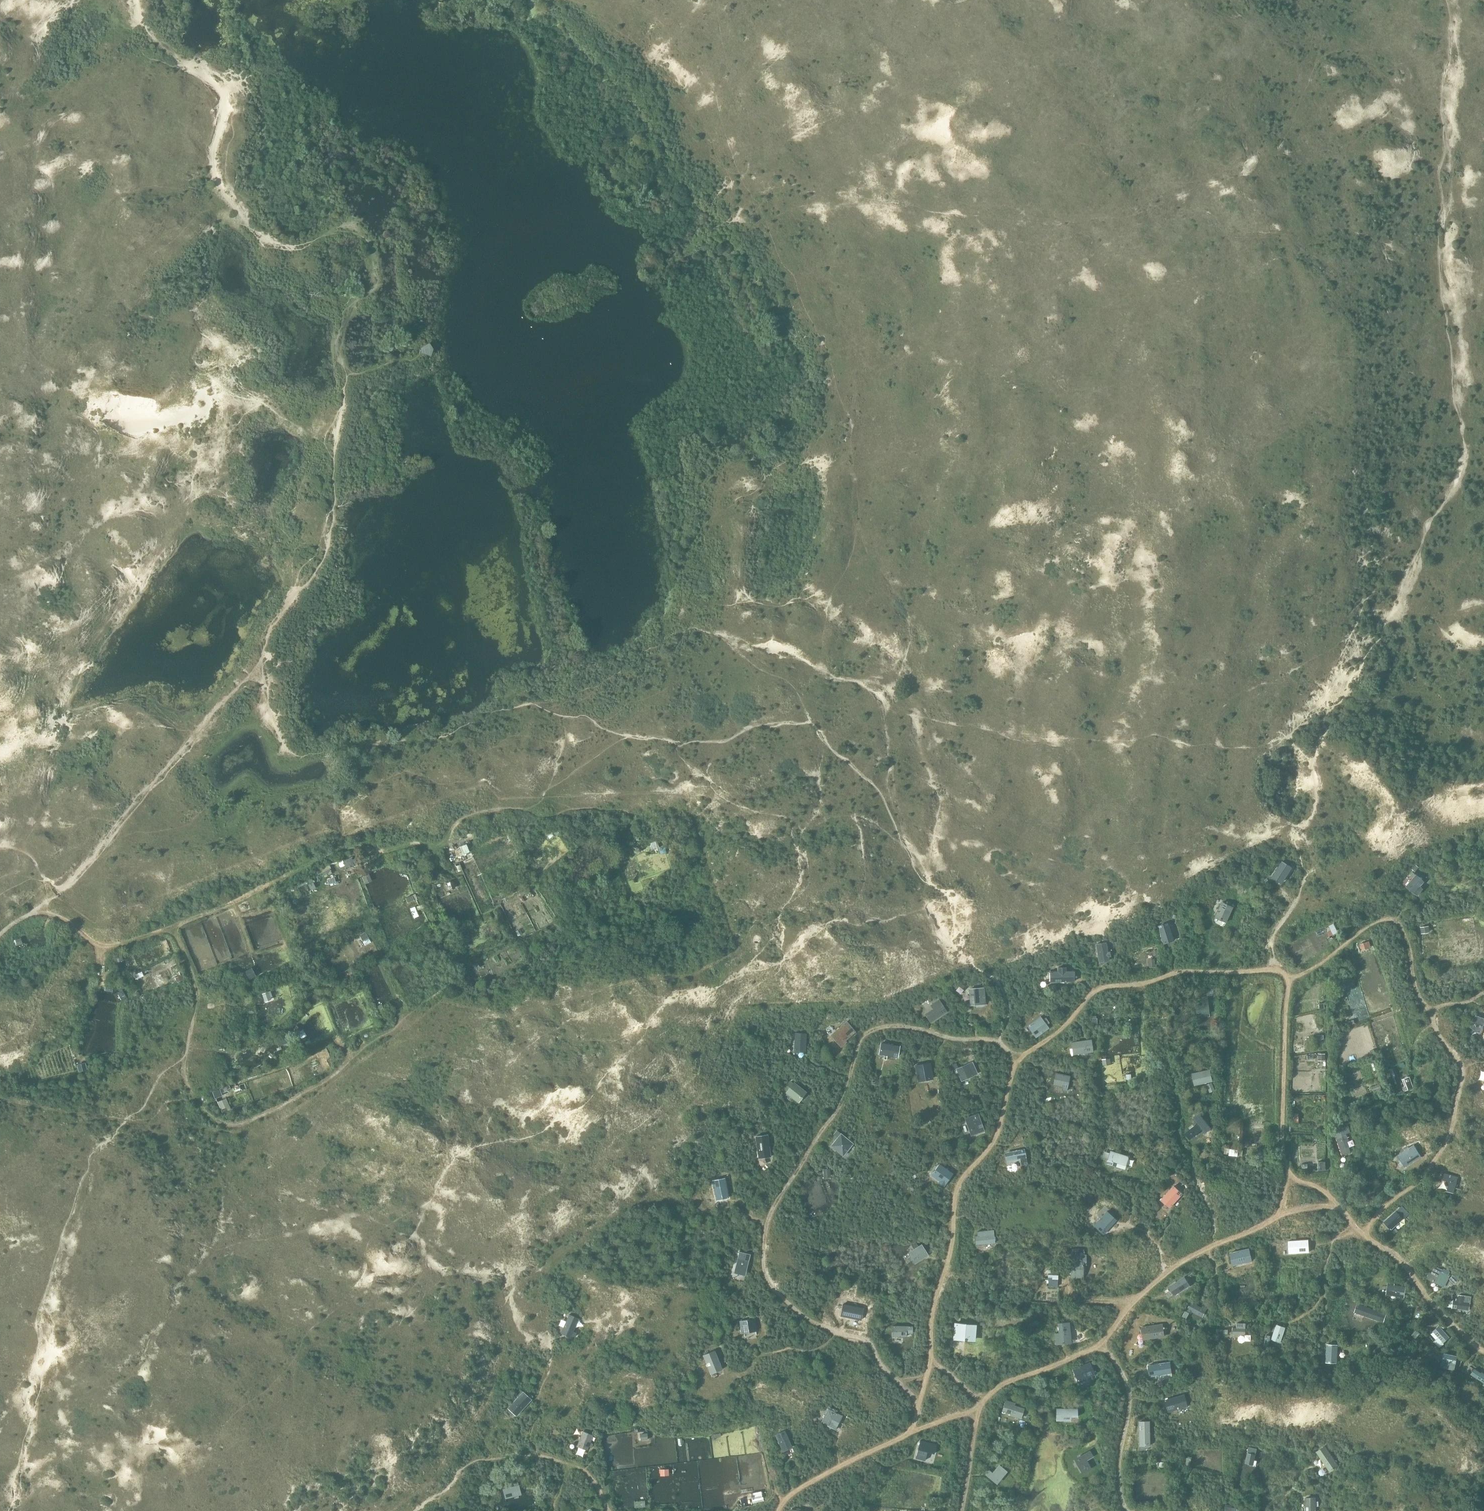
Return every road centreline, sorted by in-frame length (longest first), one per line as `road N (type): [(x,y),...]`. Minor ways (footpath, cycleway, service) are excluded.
road 1 (track): [(41,908),(105,948),(124,945),(225,907),(334,851),(441,846),(467,815),(528,812)]
road 2 (track): [(0,935),(41,908),(101,849),(251,669)]

